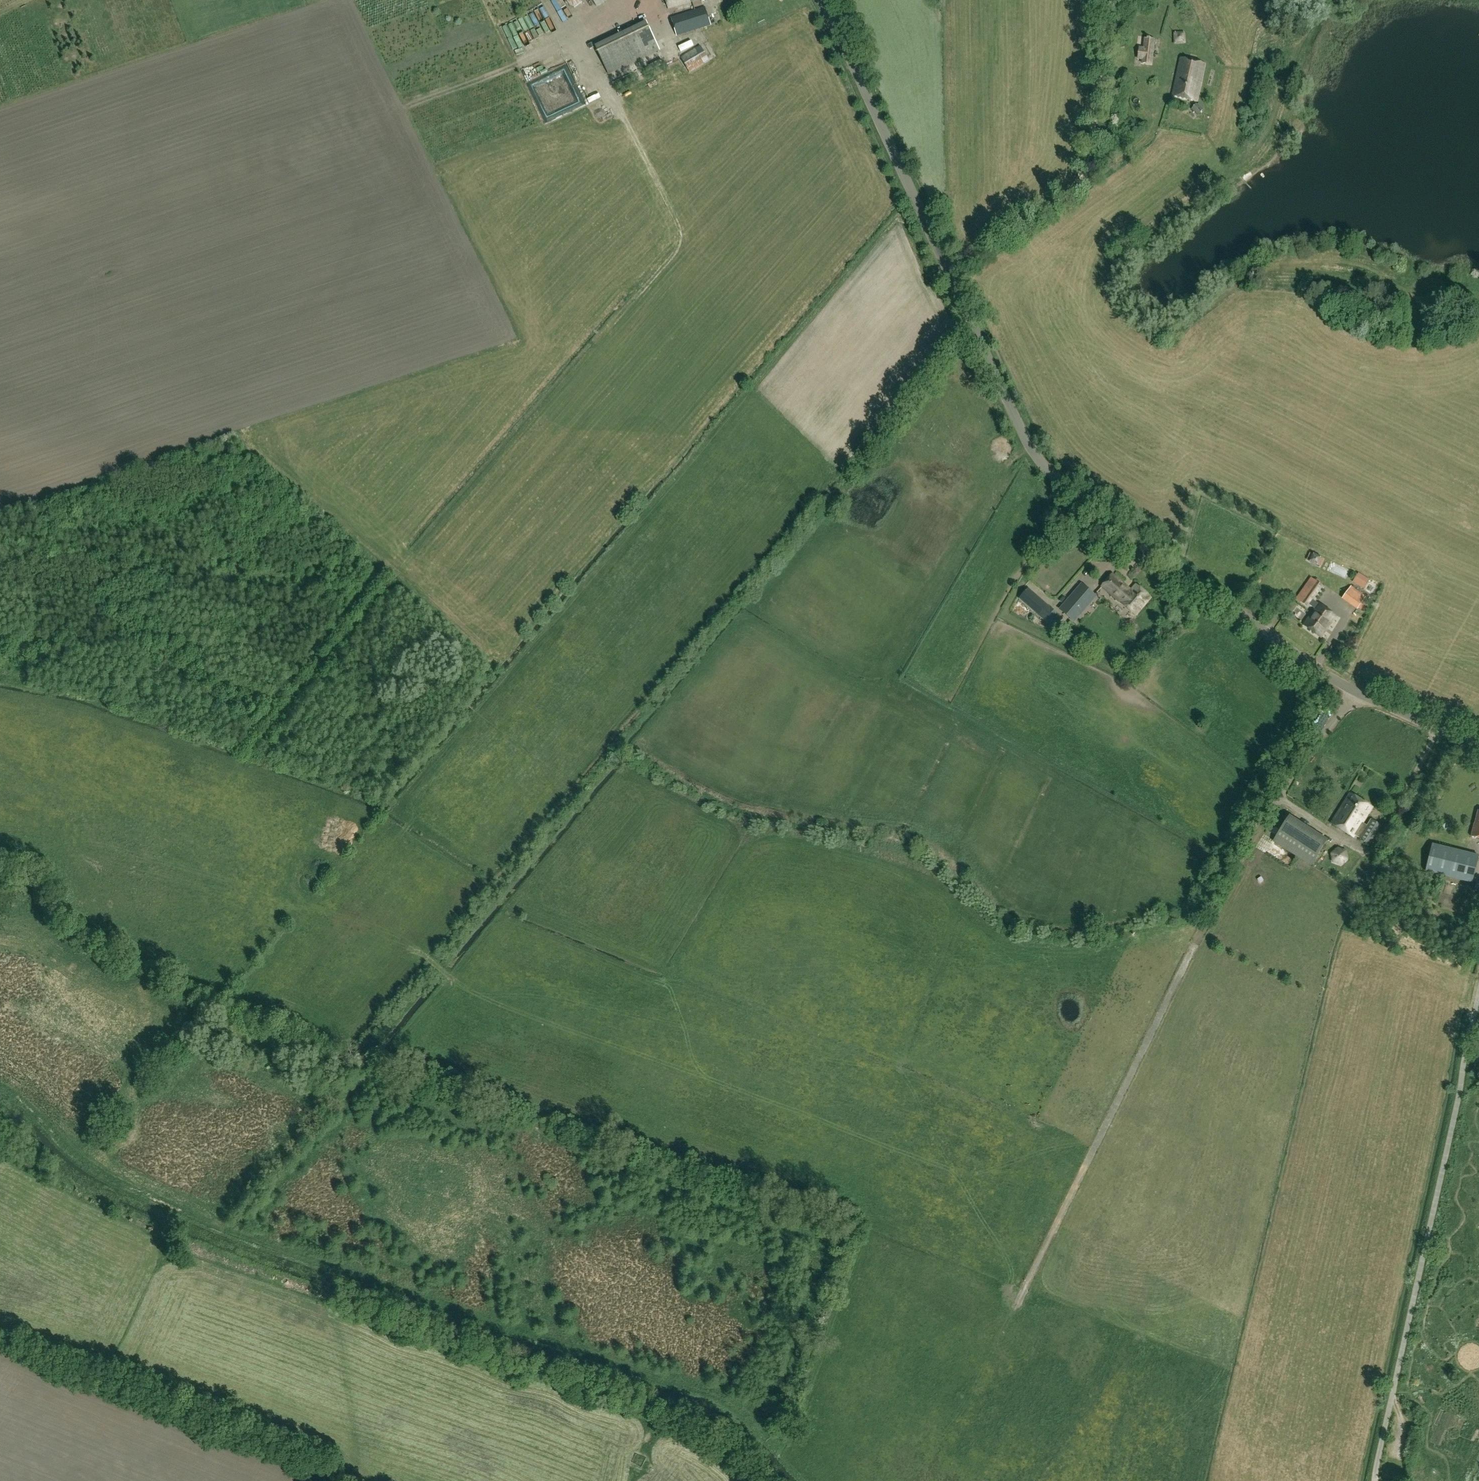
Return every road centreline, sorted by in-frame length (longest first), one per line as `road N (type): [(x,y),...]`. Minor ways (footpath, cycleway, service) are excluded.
road 1 (unclassified): [(1478,746),(1352,690),(1038,465),(823,0)]

